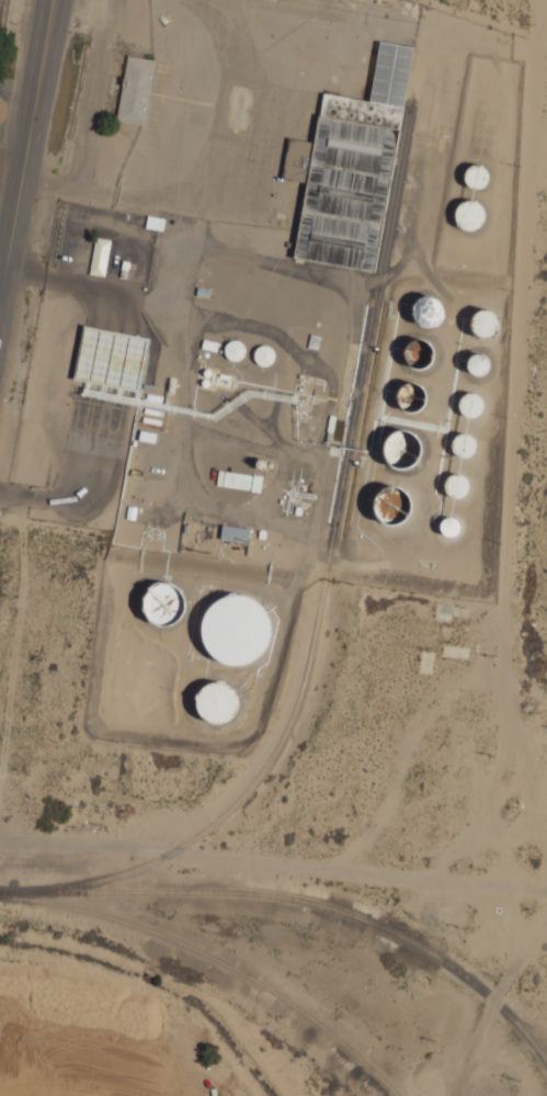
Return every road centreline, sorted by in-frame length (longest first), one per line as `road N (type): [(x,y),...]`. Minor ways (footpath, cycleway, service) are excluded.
road 1 (residential): [(0,842),(174,851),(546,890)]
road 2 (primary): [(24,170),(45,112),(67,0)]
road 3 (primary): [(43,0),(24,110),(24,170)]
road 4 (primary): [(24,170),(0,302)]

